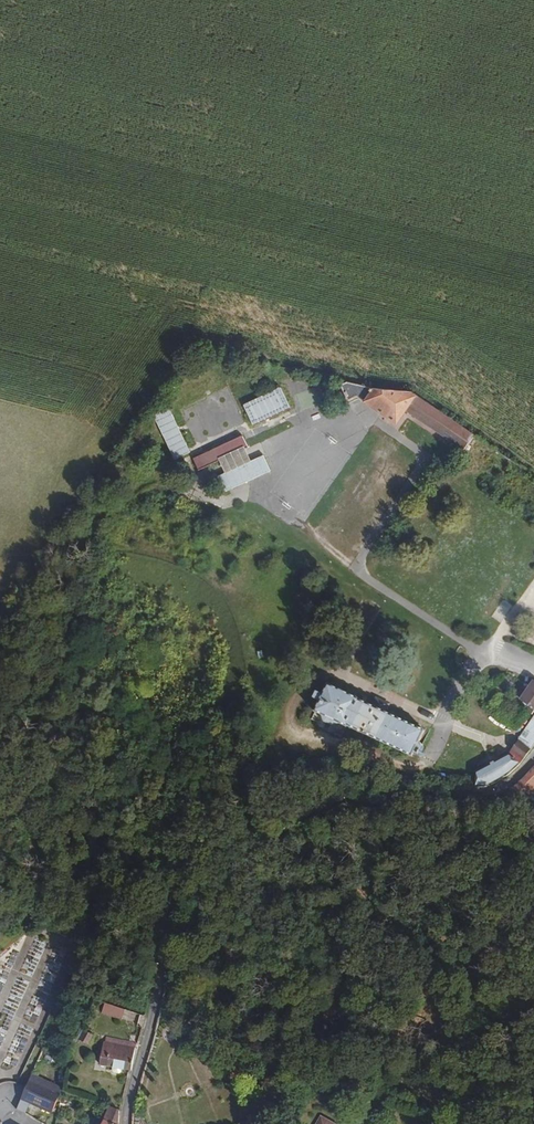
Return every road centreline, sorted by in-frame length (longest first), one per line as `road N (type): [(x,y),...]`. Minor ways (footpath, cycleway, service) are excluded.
road 1 (unclassified): [(533,757),(494,793),(394,805),(344,798),(202,852),(171,907),(128,1123)]

